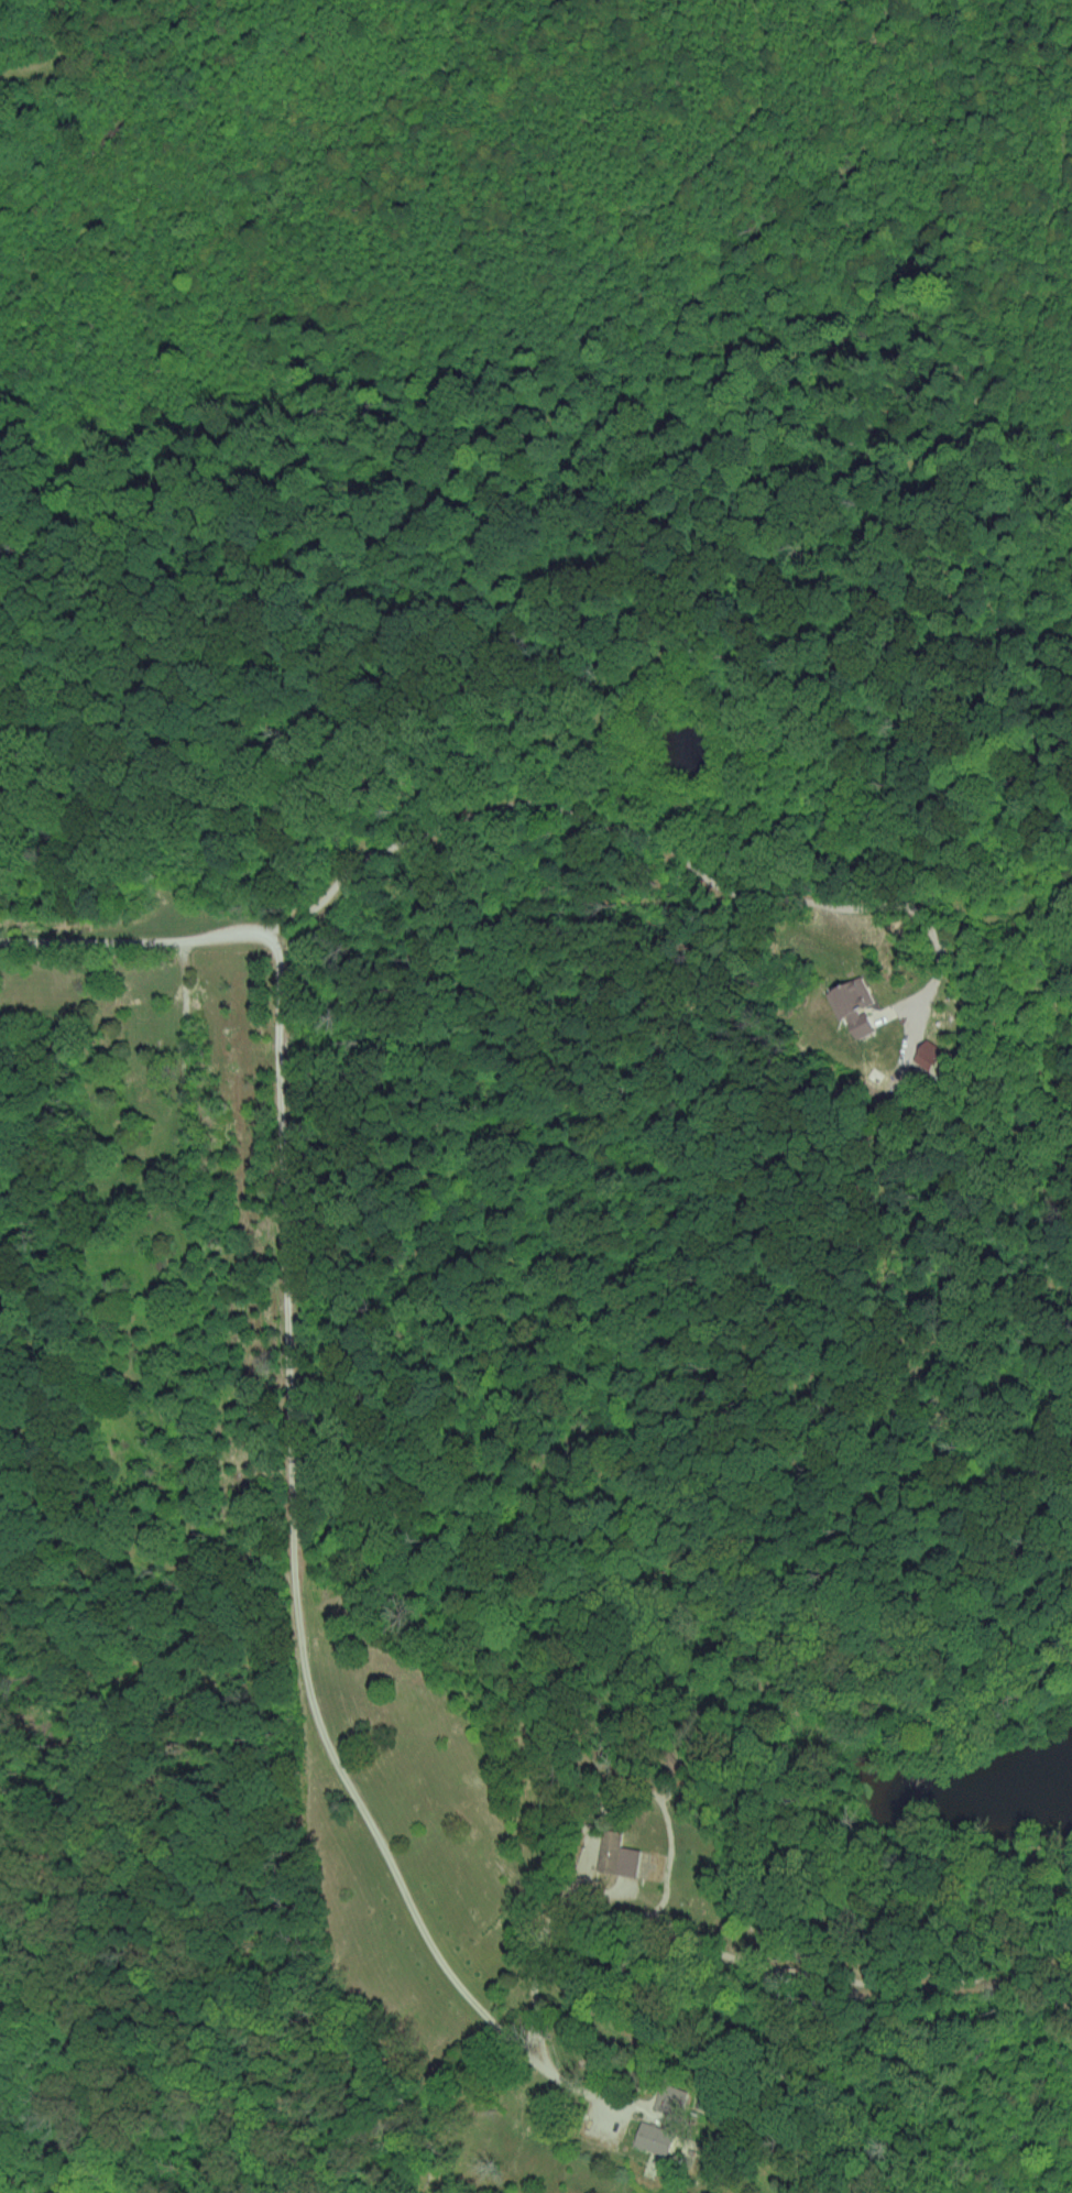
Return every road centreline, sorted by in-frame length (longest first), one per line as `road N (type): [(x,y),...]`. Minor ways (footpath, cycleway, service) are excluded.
road 1 (residential): [(584,2088),(518,2045),(446,1966),(328,1741),(307,1657),(275,957),(264,928),(199,937),(0,938)]

